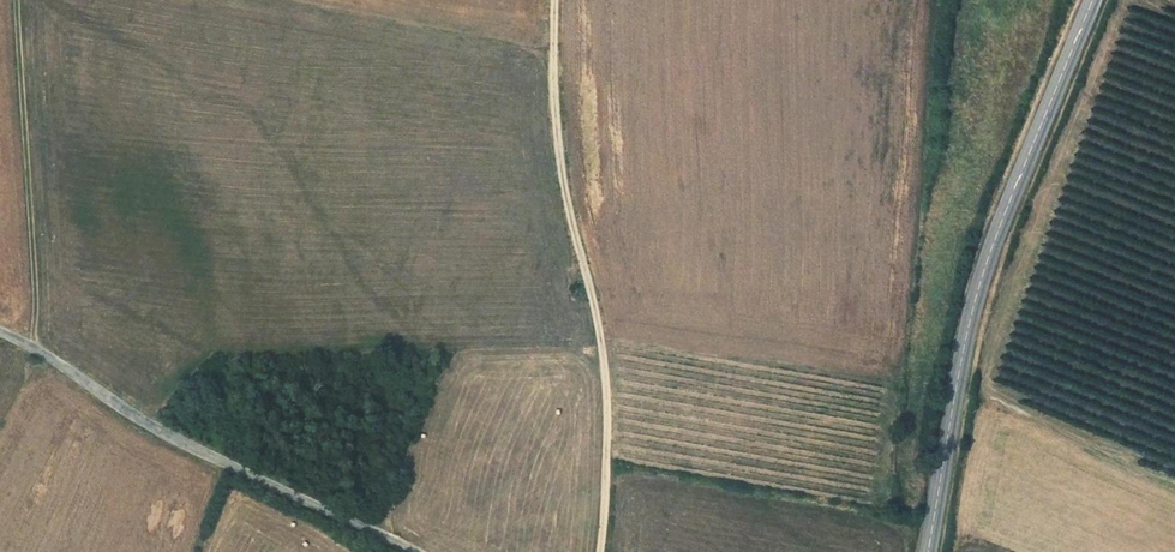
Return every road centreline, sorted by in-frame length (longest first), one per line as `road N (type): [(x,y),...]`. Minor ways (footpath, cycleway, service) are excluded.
road 1 (primary): [(1087,0),(975,289),(925,551)]
road 2 (track): [(597,551),(601,368),(559,165),(551,0)]
road 3 (unclassified): [(0,333),(180,445),(408,551)]

